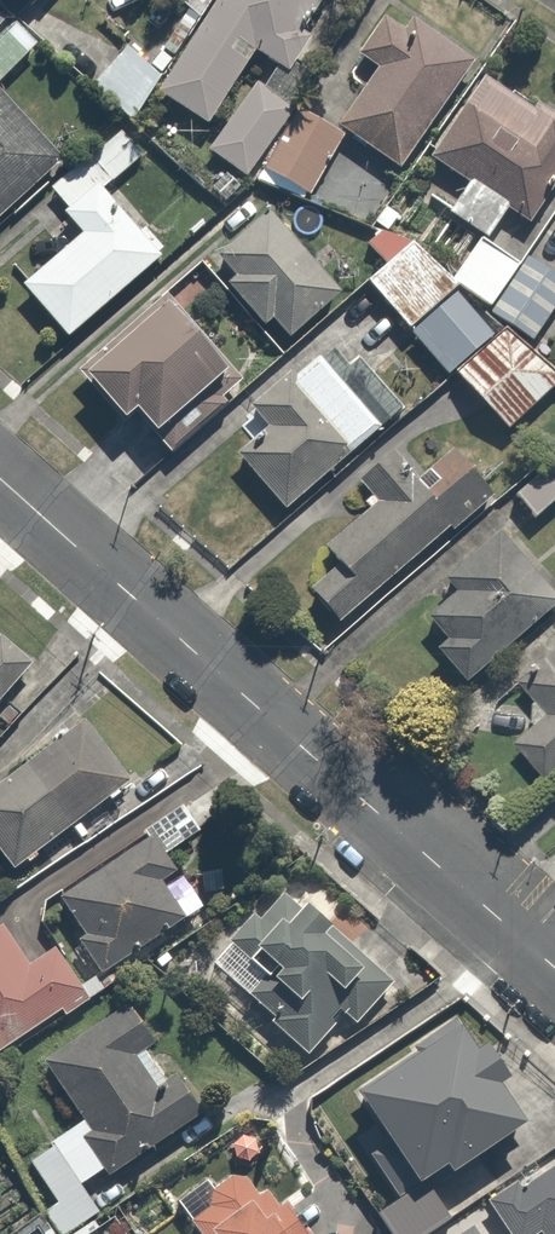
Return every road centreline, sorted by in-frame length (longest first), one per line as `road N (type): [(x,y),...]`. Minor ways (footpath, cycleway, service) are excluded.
road 1 (tertiary): [(0,479),(554,968)]

